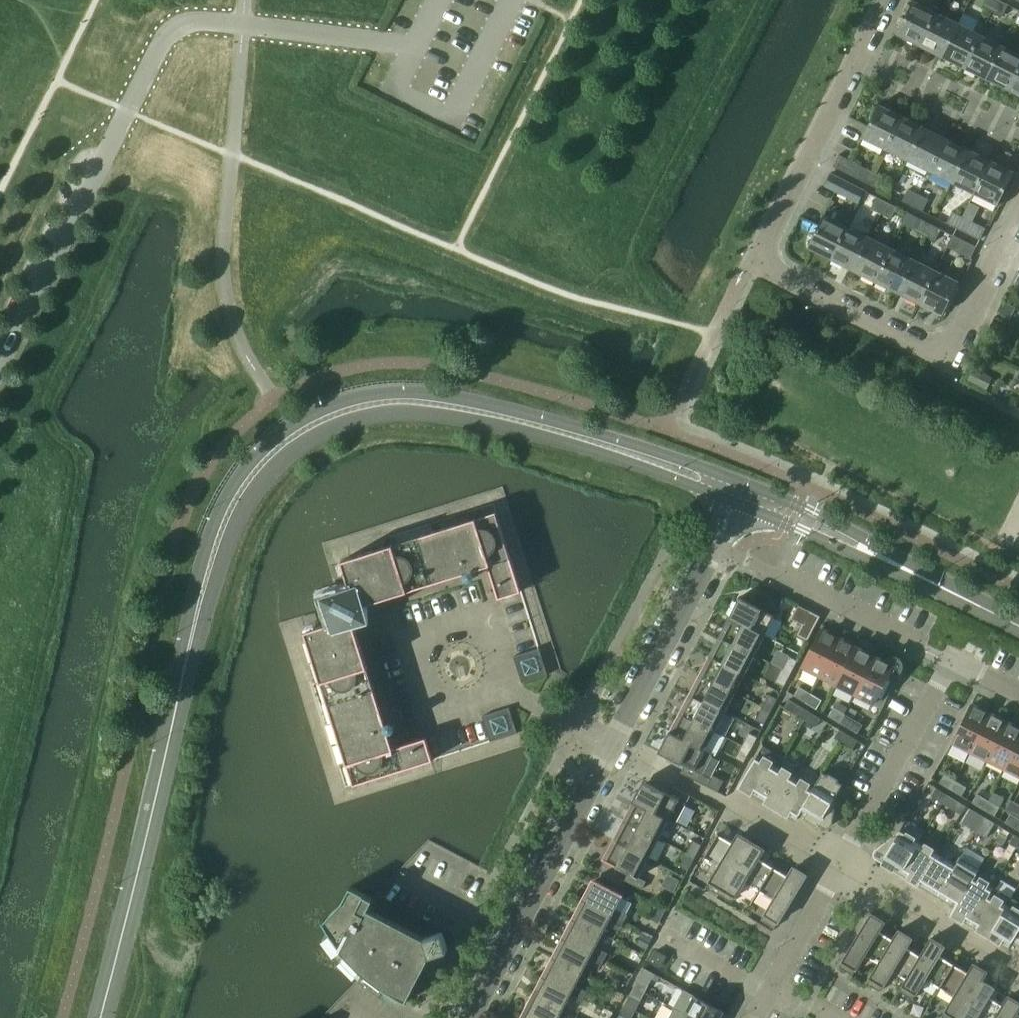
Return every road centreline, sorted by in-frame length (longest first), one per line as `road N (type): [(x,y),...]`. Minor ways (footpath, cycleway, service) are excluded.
road 1 (secondary): [(748,486),(478,400),(410,391),(342,400),(283,430),(231,489),(194,591),(197,617)]
road 2 (secondary): [(197,617),(255,486),(303,440),(384,412),(496,424),(739,501)]
road 3 (unclassified): [(0,365),(158,46),(177,26),(200,20),(410,46)]
road 4 (residential): [(949,354),(758,257),(885,0)]
road 5 (secondary): [(197,617),(101,1017)]
road 6 (residential): [(750,1017),(945,657)]
road 7 (residential): [(463,1017),(609,746)]
road 8 (residential): [(609,746),(717,545)]
road 9 (residential): [(494,686),(486,645),(459,633),(433,642),(420,666),(435,701),(462,708),(485,697)]
road 10 (residential): [(909,639),(717,545)]
road 11 (secondary): [(1018,626),(876,553)]
road 12 (residential): [(949,354),(1018,216)]
road 13 (secondary): [(739,501),(850,552),(876,553)]
road 14 (secondary): [(876,553),(857,535),(748,486)]
road 15 (residential): [(609,746),(494,686)]

